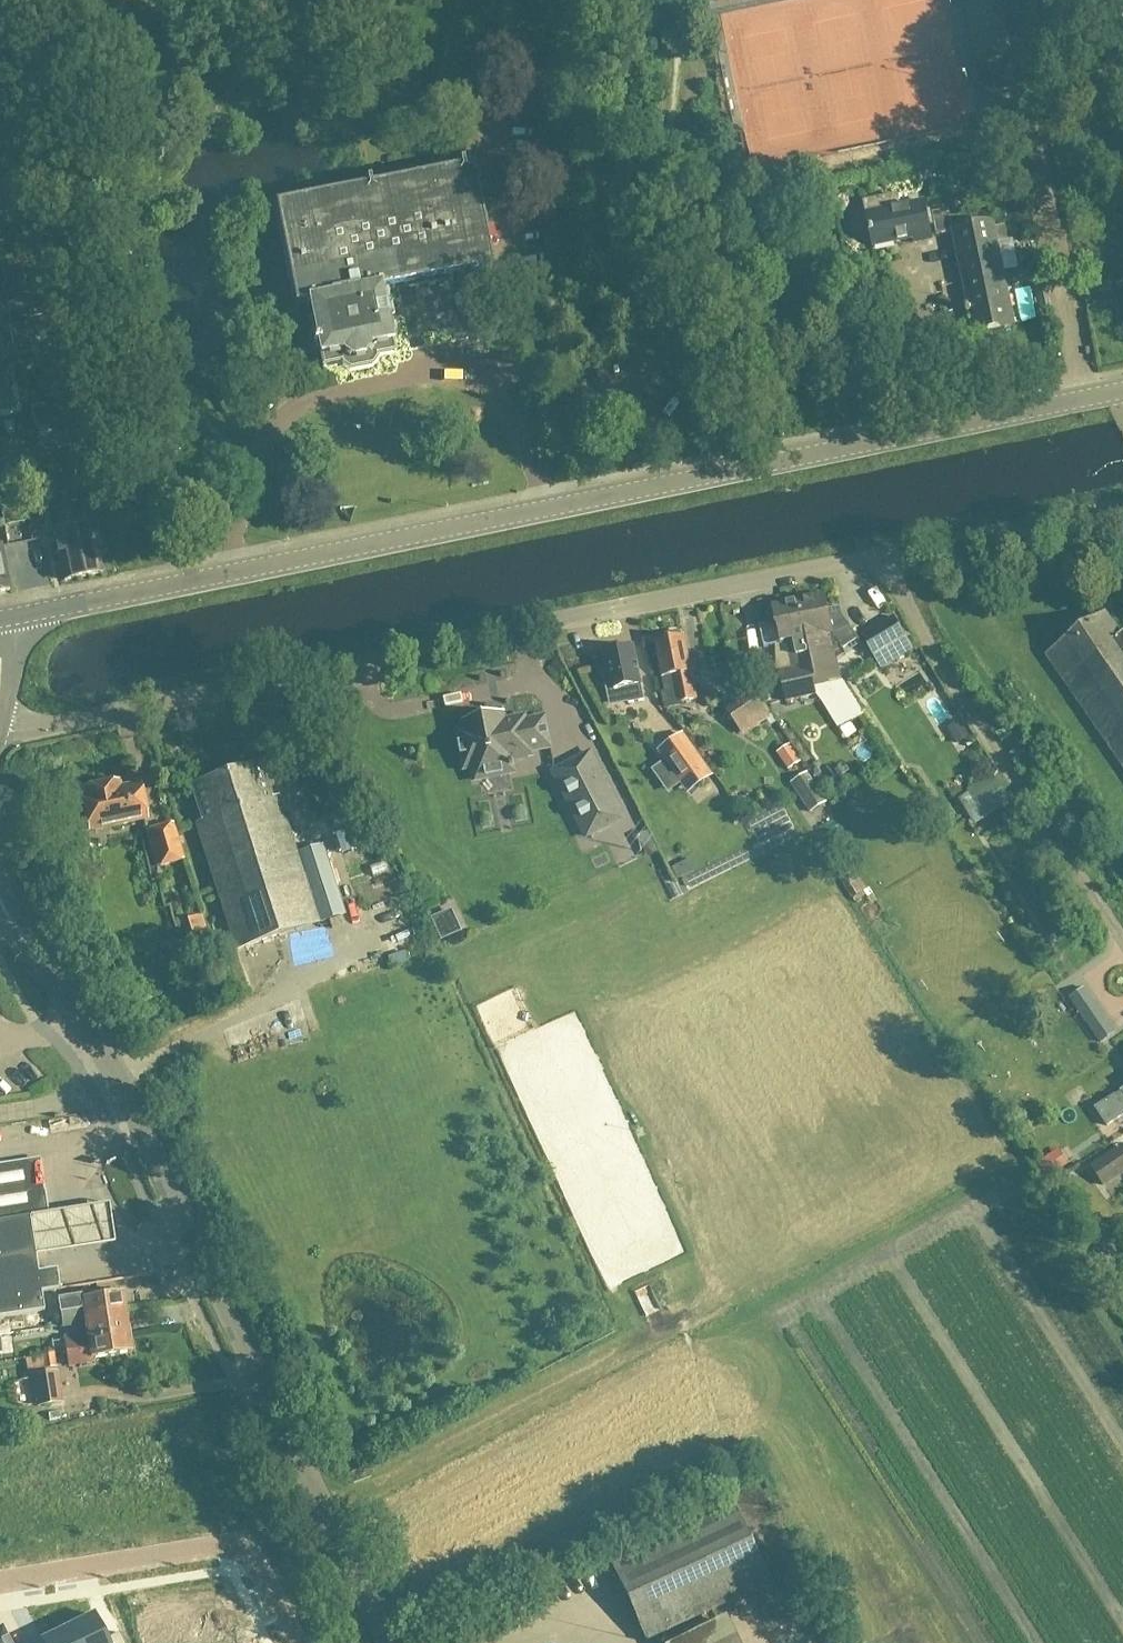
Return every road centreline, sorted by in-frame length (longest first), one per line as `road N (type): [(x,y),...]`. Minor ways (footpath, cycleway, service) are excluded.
road 1 (tertiary): [(0,622),(1122,392)]
road 2 (unclassified): [(0,737),(878,559)]
road 3 (tertiary): [(386,1642),(115,1082),(0,906)]
road 4 (unclassified): [(1122,943),(878,559)]
road 5 (residential): [(0,1582),(232,1548),(254,1561),(295,1642)]
road 6 (unclassified): [(878,559),(1122,509)]

